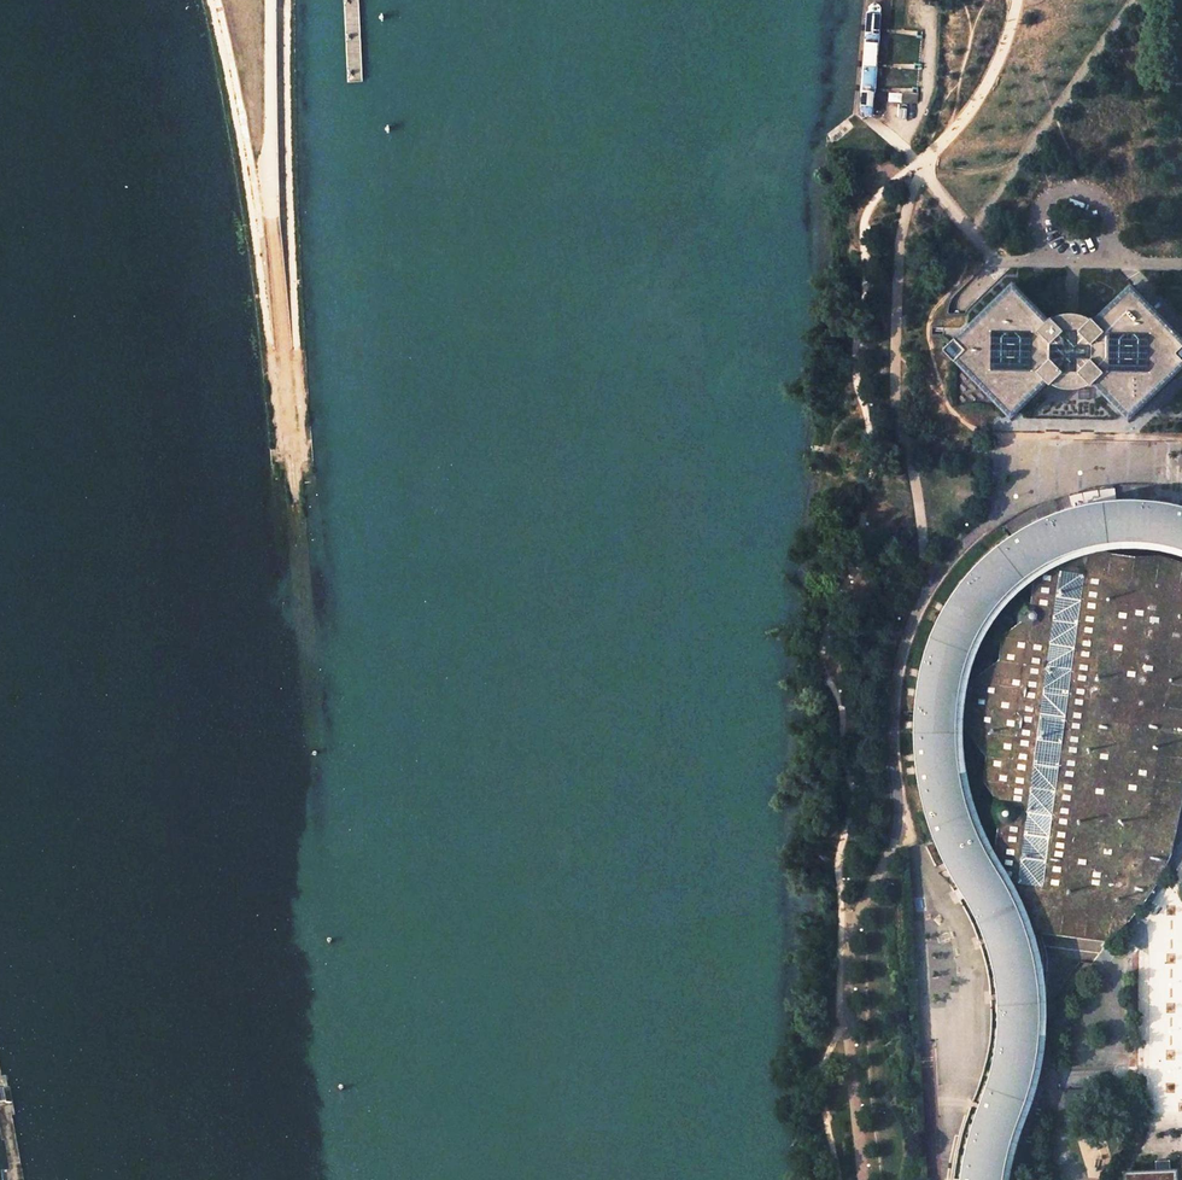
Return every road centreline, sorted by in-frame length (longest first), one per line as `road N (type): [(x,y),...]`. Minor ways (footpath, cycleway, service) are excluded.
road 1 (track): [(209,0),(245,167),(271,375),(286,381),(300,373),(289,0)]
road 2 (unclassified): [(1098,1032),(1112,973),(1181,876)]
road 3 (unclassified): [(1071,258),(1094,252),(1109,233),(1103,199),(1083,185),(1059,187),(1036,215)]

